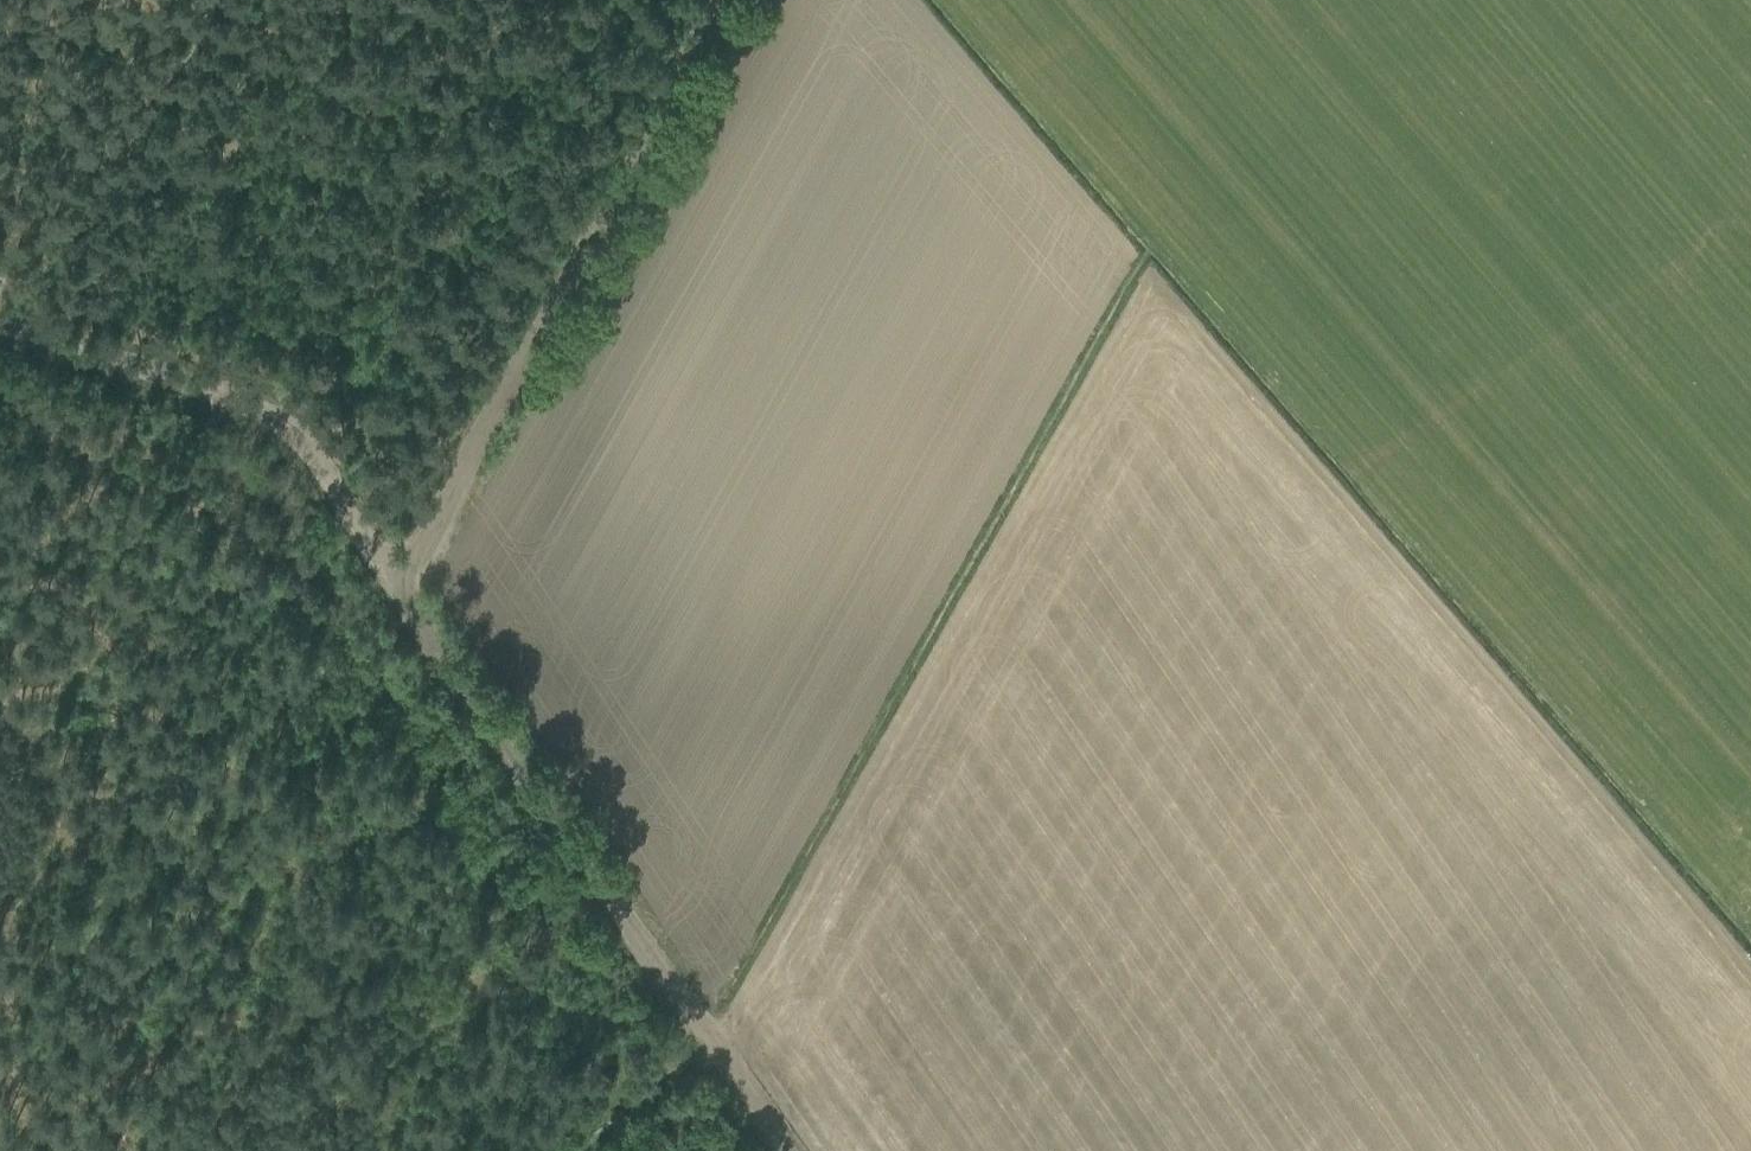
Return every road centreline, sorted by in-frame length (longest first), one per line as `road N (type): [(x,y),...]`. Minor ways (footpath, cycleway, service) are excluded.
road 1 (track): [(720,0),(396,594)]
road 2 (track): [(396,594),(708,1040)]
road 3 (track): [(0,326),(214,393),(294,439),(330,479),(396,594)]
road 4 (track): [(708,1040),(784,1150)]
road 5 (track): [(614,1122),(708,1040)]

